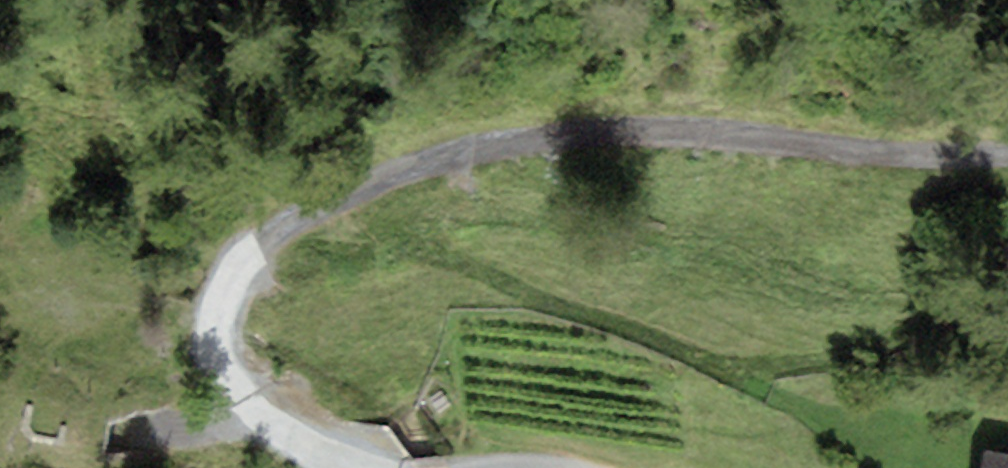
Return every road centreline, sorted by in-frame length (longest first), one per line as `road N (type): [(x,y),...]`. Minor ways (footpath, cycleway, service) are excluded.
road 1 (track): [(1007,151),(912,154),(741,133),(585,130),(484,144),(383,177),(249,257),(224,297),(221,338),(238,382),(300,442),(351,467)]
road 2 (primary): [(932,467),(186,133),(0,73)]

